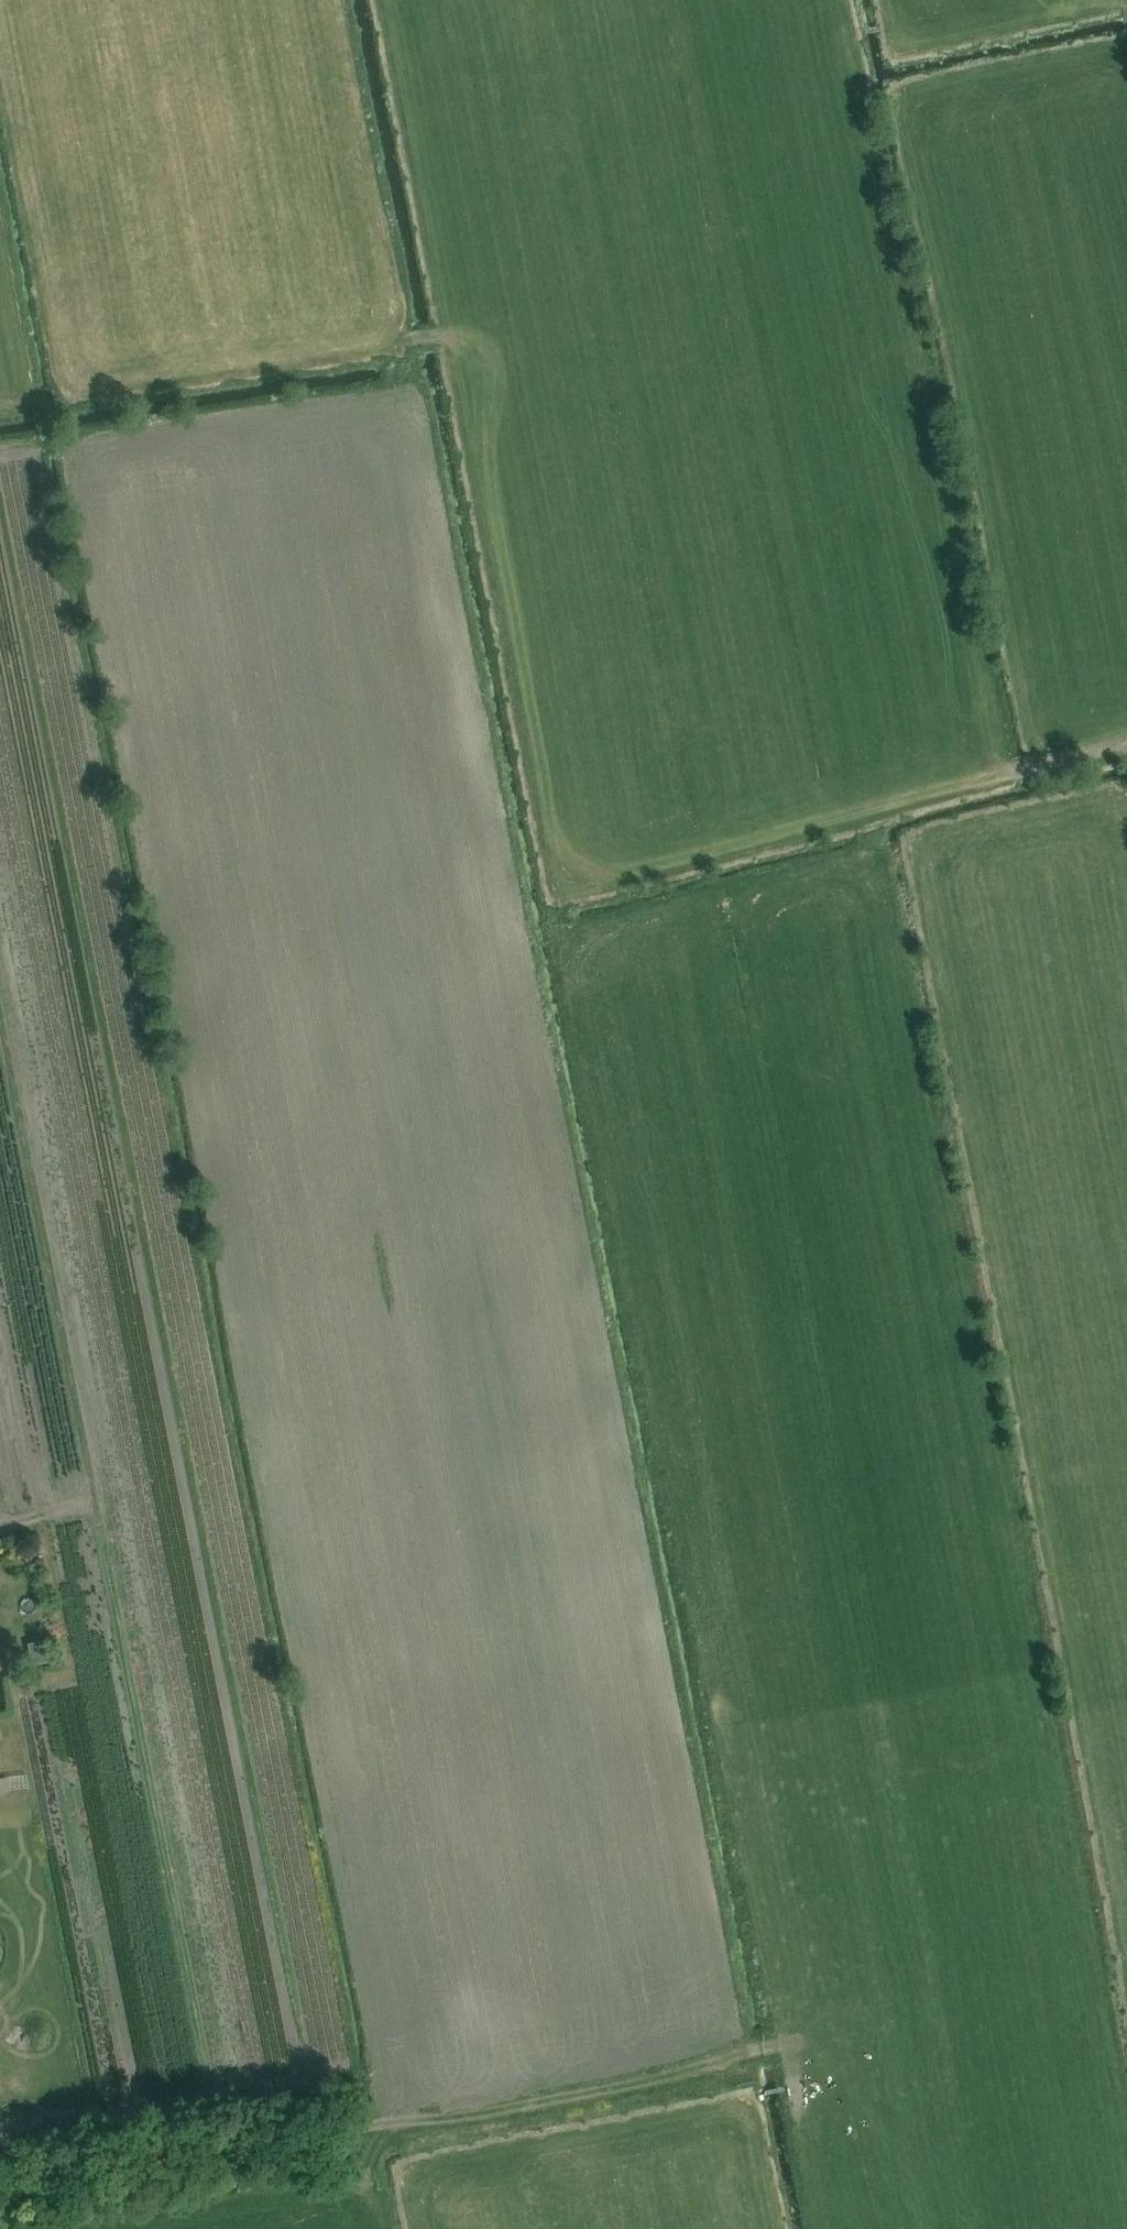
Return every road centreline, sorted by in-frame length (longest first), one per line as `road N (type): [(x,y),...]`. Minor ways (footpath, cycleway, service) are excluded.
road 1 (track): [(0,2186),(385,2110)]

